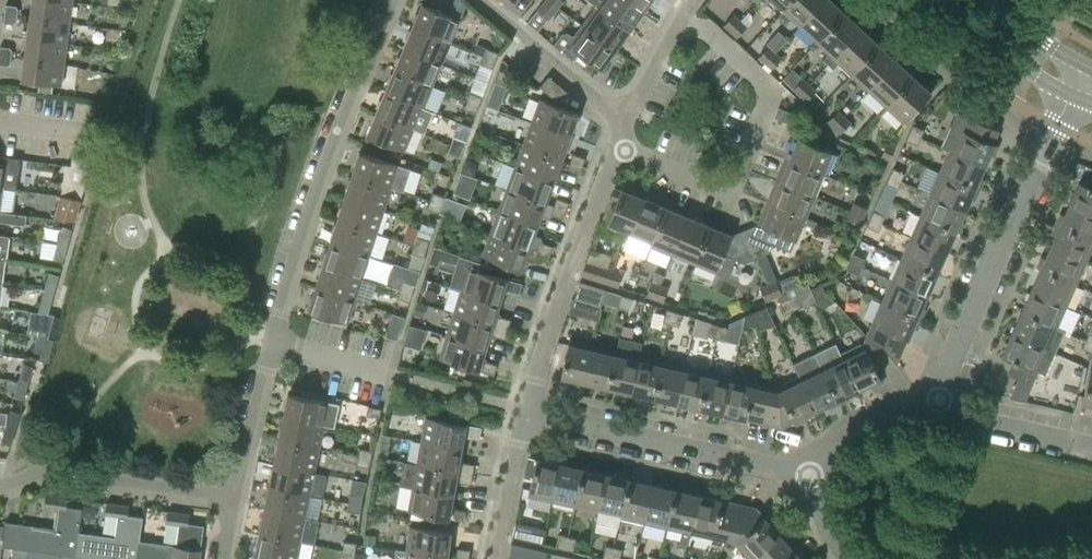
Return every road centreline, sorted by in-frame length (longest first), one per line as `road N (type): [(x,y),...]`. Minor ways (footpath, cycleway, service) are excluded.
road 1 (residential): [(273,343),(335,146),(396,0)]
road 2 (residential): [(1073,83),(988,267),(933,410)]
road 3 (residential): [(619,148),(695,180),(737,175),(763,110),(762,87),(685,19)]
road 4 (residential): [(810,478),(527,410)]
road 5 (residential): [(527,410),(619,148)]
road 6 (residential): [(223,558),(273,343)]
road 7 (residential): [(624,128),(474,0)]
road 8 (residential): [(1091,448),(933,410)]
road 9 (residential): [(527,410),(498,558)]
road 10 (residential): [(933,410),(851,434),(810,478)]
road 11 (tertiary): [(1073,83),(969,0)]
road 12 (residential): [(685,19),(624,128)]
road 13 (residential): [(392,375),(273,343)]

